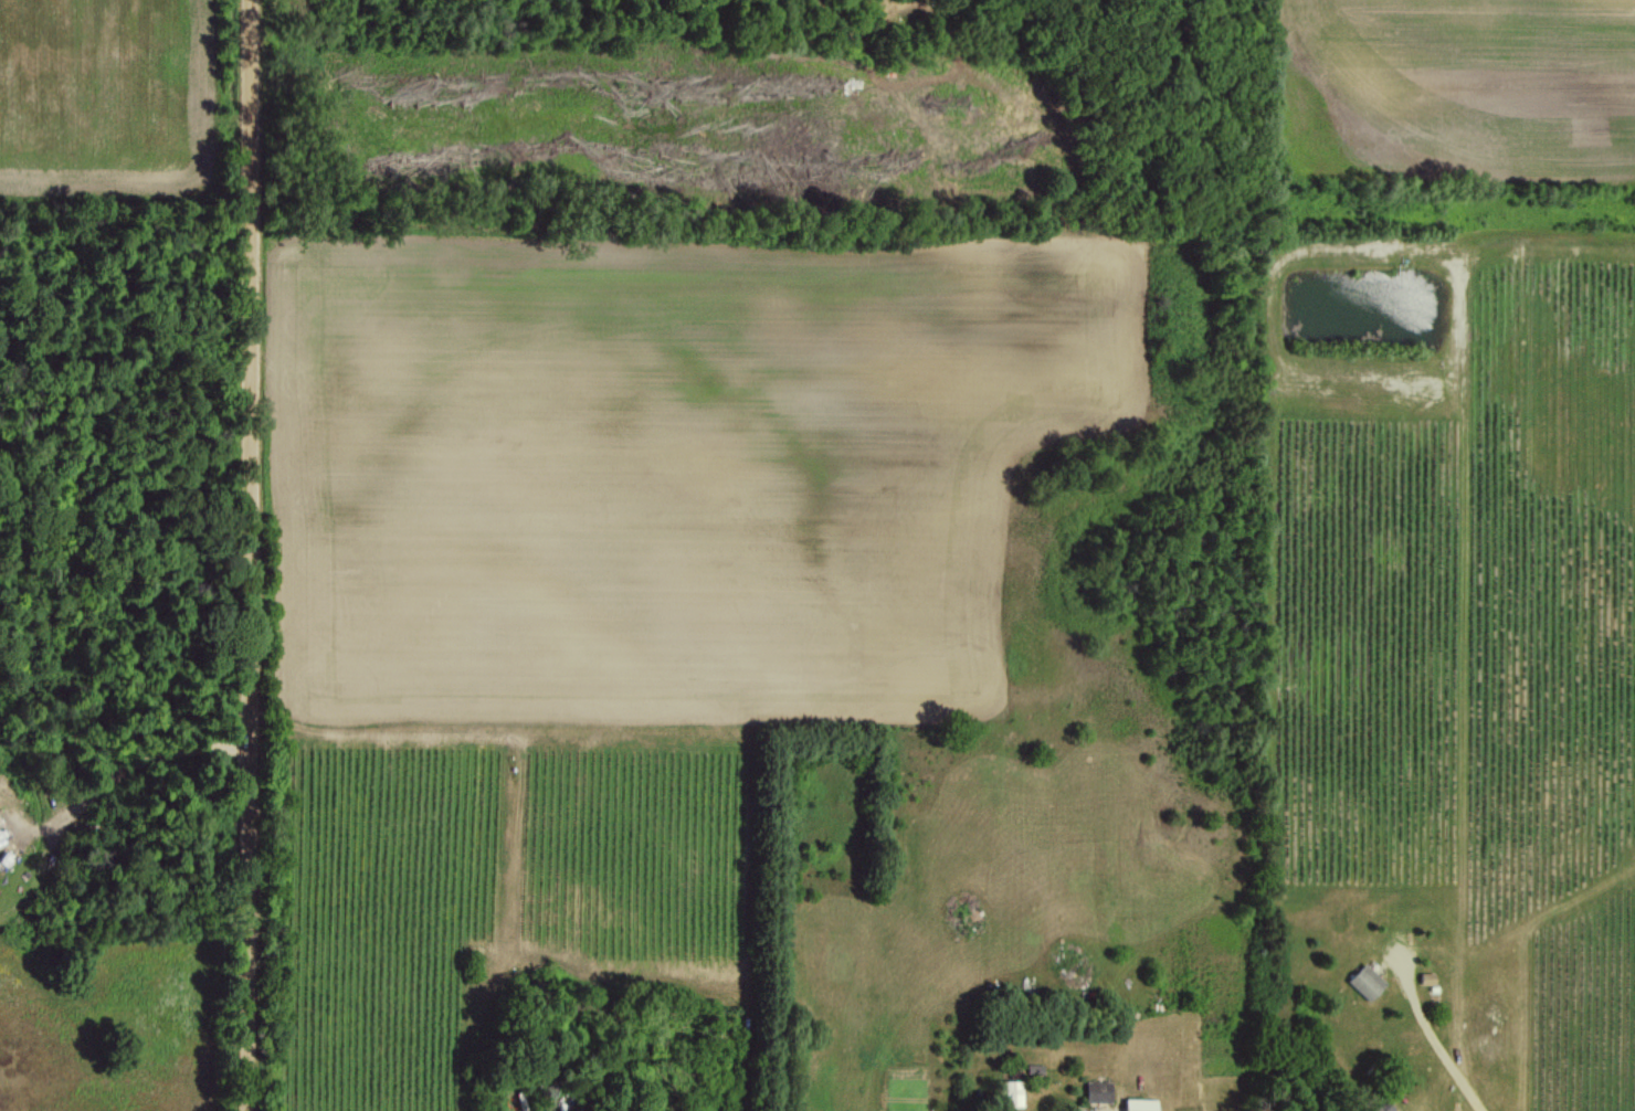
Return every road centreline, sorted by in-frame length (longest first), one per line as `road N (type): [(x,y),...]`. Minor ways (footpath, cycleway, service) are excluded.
road 1 (residential): [(249,1110),(249,0)]

